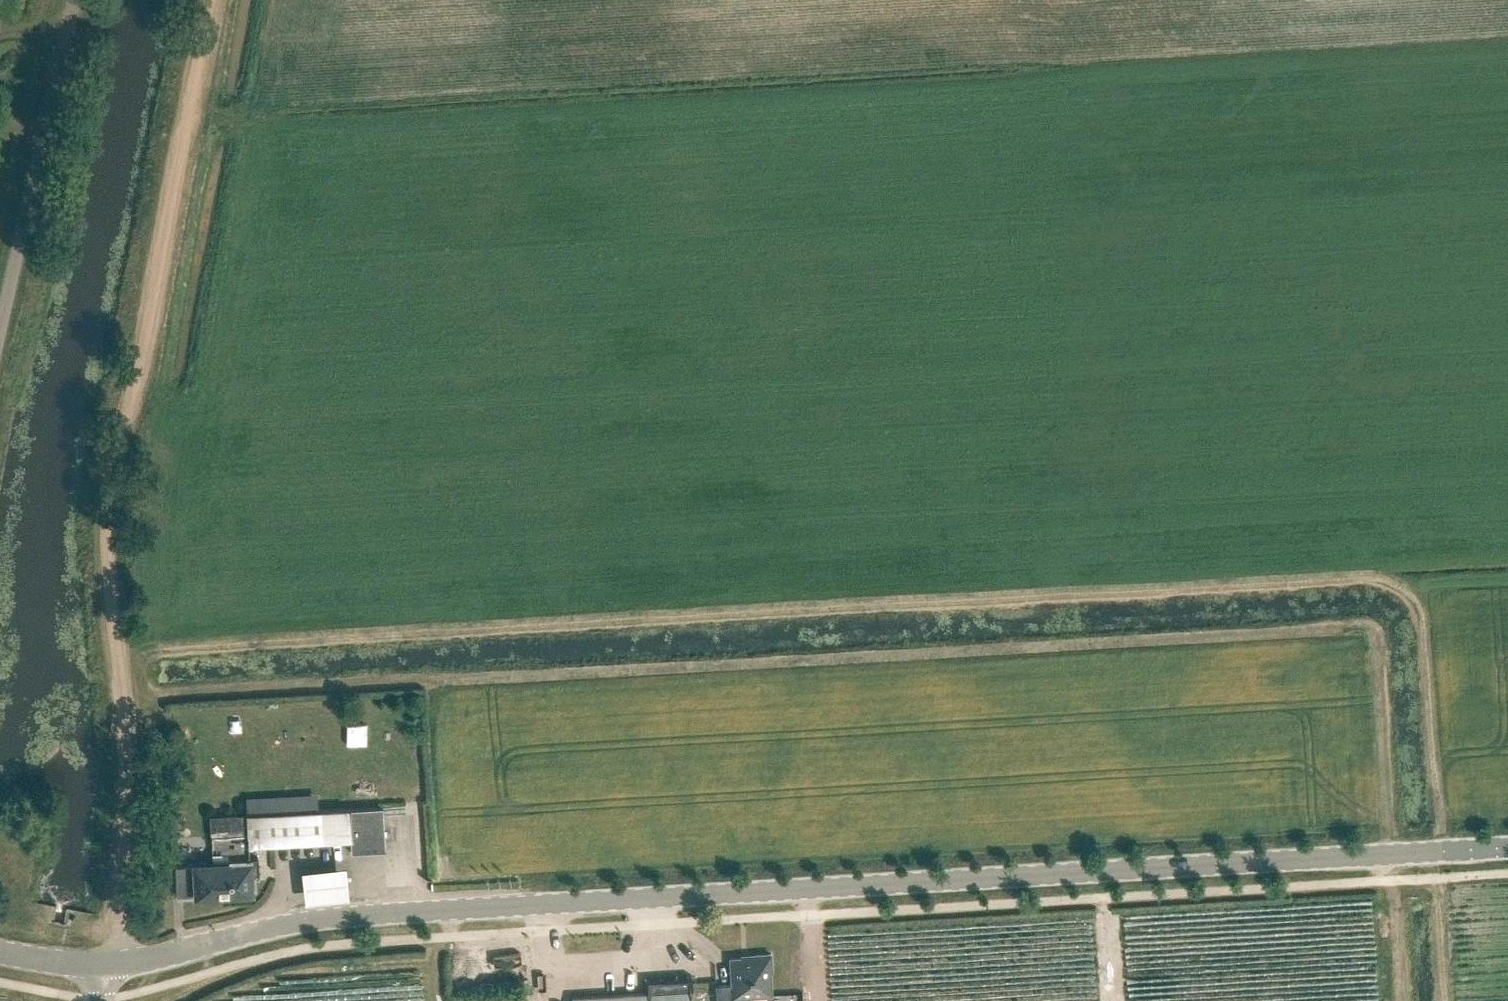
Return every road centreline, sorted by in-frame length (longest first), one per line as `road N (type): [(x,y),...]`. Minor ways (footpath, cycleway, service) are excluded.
road 1 (tertiary): [(1507,848),(326,922),(111,966)]
road 2 (unclassified): [(0,376),(81,0)]

